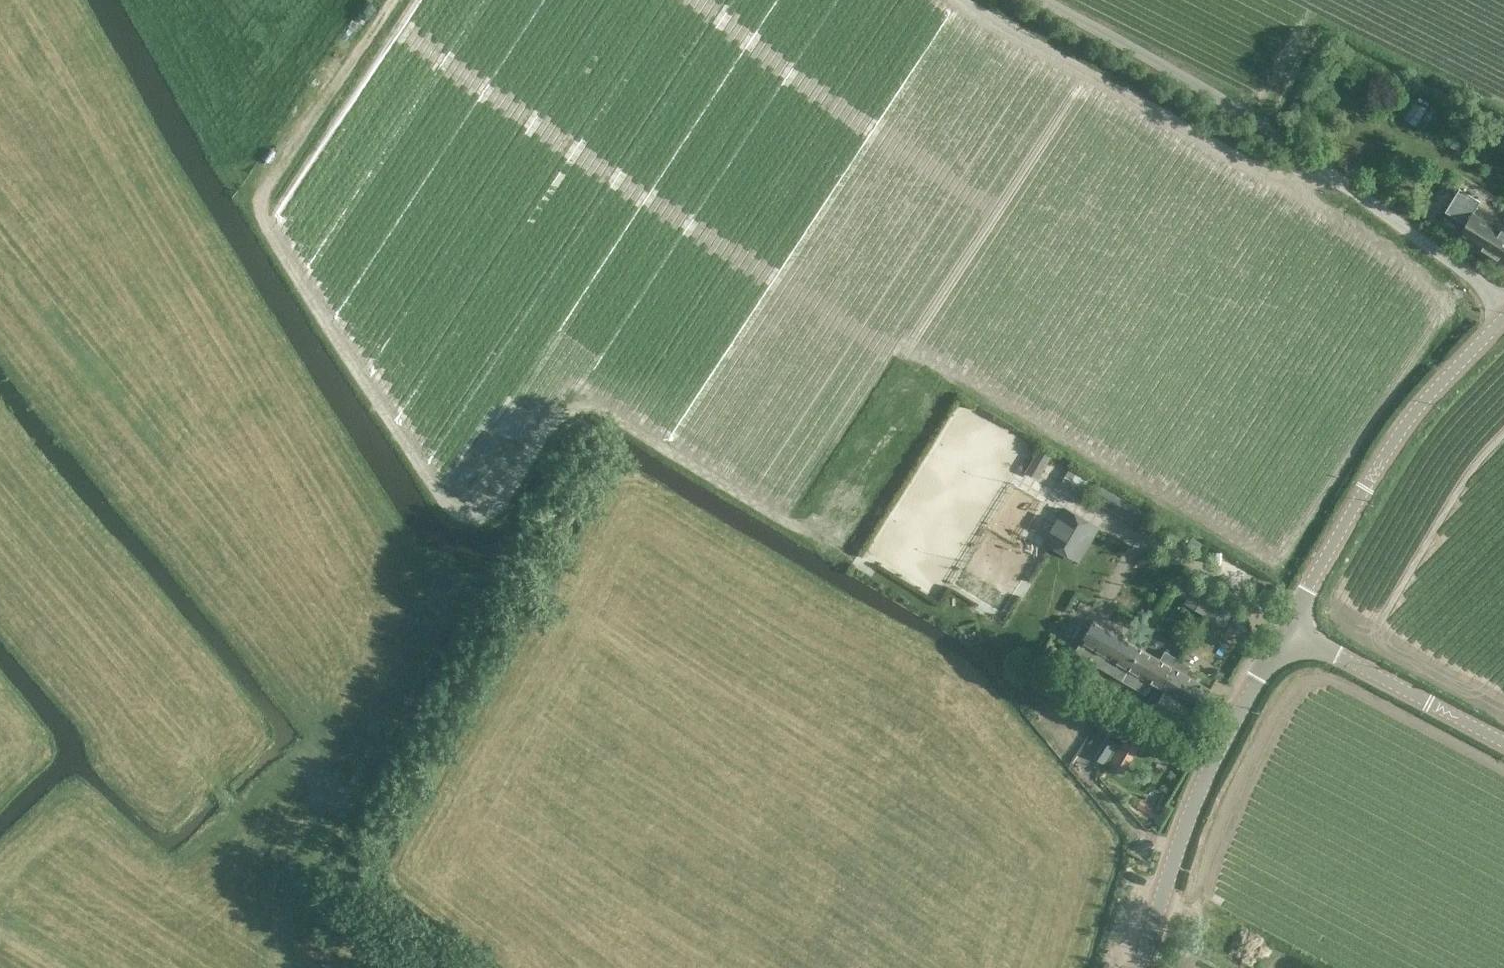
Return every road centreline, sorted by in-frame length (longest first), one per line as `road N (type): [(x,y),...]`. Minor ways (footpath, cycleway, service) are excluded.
road 1 (tertiary): [(1503,311),(1393,440),(1286,628)]
road 2 (tertiary): [(1136,967),(1201,790),(1286,628)]
road 3 (residential): [(1503,743),(1286,628)]

